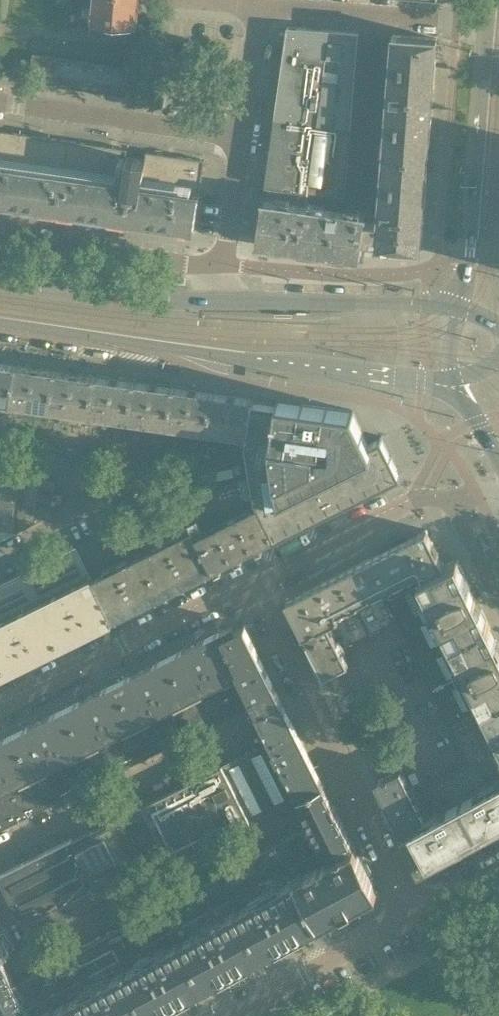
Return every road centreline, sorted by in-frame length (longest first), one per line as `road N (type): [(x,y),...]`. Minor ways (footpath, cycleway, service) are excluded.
road 1 (secondary): [(0,324),(448,383)]
road 2 (residential): [(0,967),(352,784)]
road 3 (residential): [(0,853),(309,696)]
road 4 (secondary): [(486,22),(461,309)]
road 5 (residential): [(0,708),(252,583)]
road 6 (residential): [(352,784),(421,749),(376,662),(309,696)]
road 7 (residential): [(242,136),(0,102)]
road 8 (secondary): [(461,309),(226,301)]
road 9 (secondary): [(226,301),(100,297),(0,282)]
road 10 (residential): [(224,266),(0,235)]
road 11 (residential): [(252,583),(416,499),(451,501)]
road 12 (residential): [(413,911),(221,1015)]
road 13 (residential): [(364,189),(378,13)]
road 14 (residential): [(413,911),(352,784)]
road 15 (residential): [(0,555),(99,509),(110,487)]
road 16 (residential): [(242,136),(262,4)]
road 17 (residential): [(224,266),(242,136)]
road 18 (residential): [(309,696),(252,583)]
road 19 (residential): [(232,474),(110,487)]

